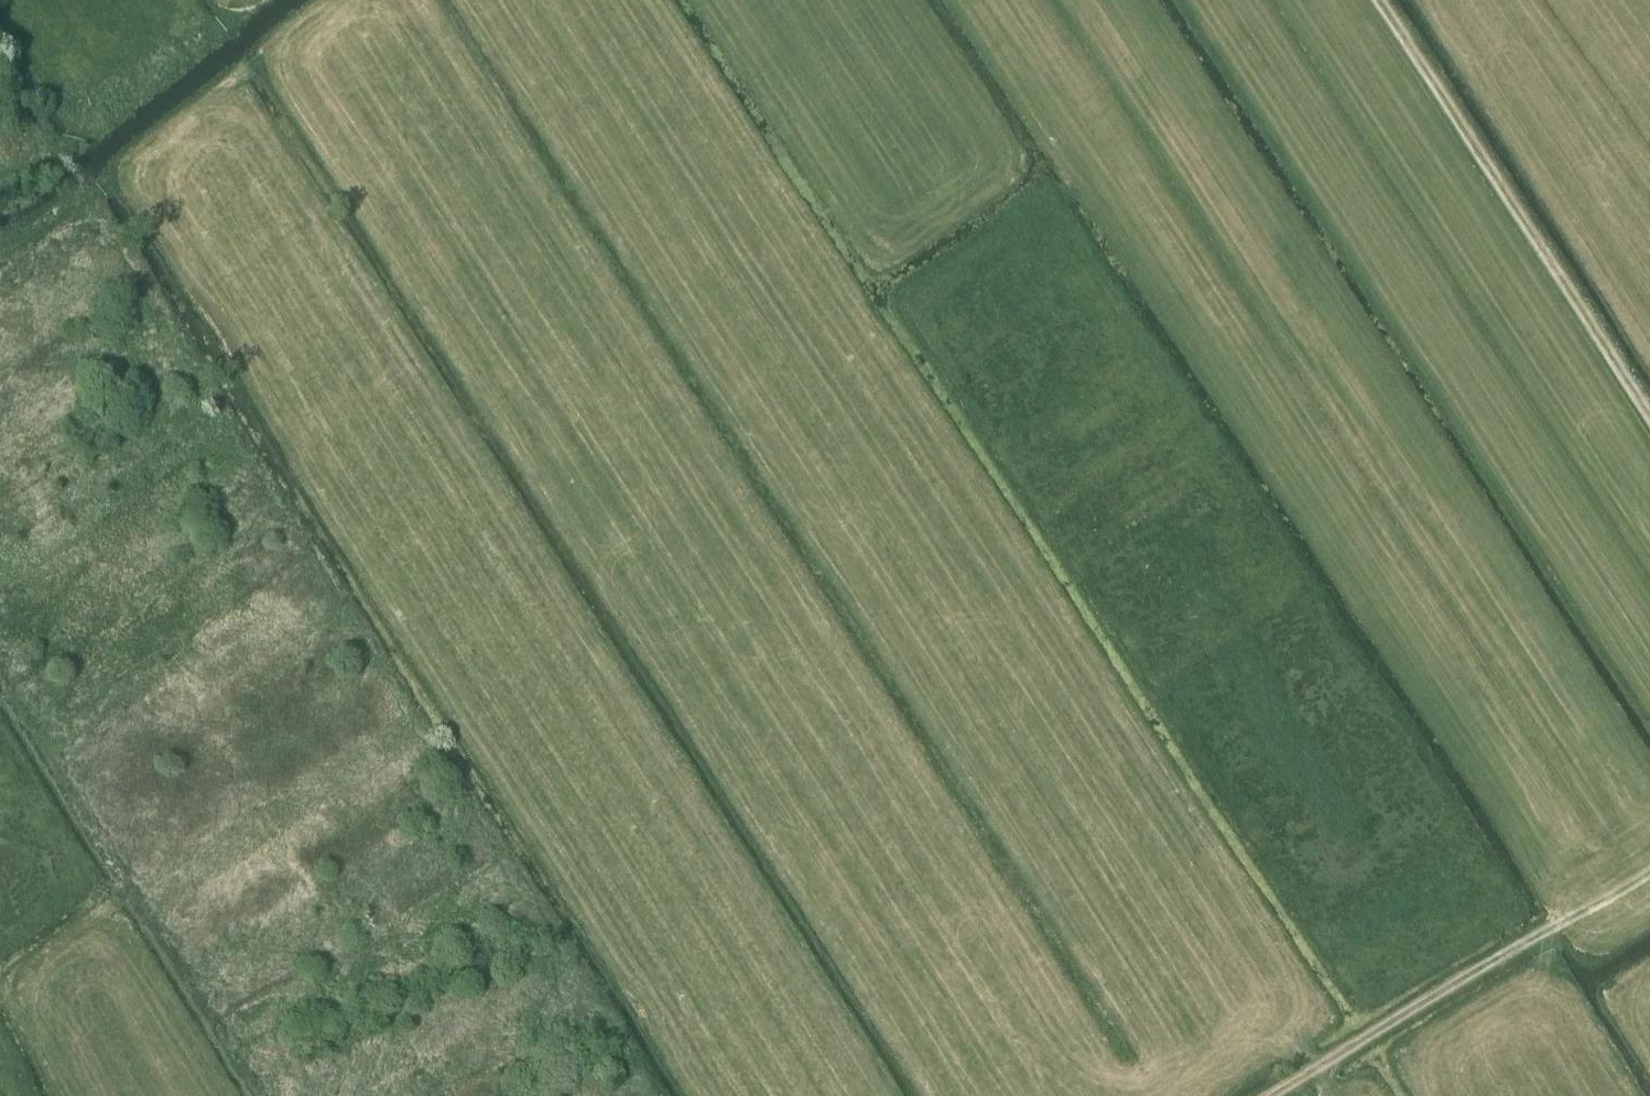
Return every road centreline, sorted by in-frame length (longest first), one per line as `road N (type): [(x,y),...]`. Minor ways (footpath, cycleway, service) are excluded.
road 1 (track): [(1376,0),(1649,420)]
road 2 (track): [(1649,873),(1500,954),(1272,1095)]

